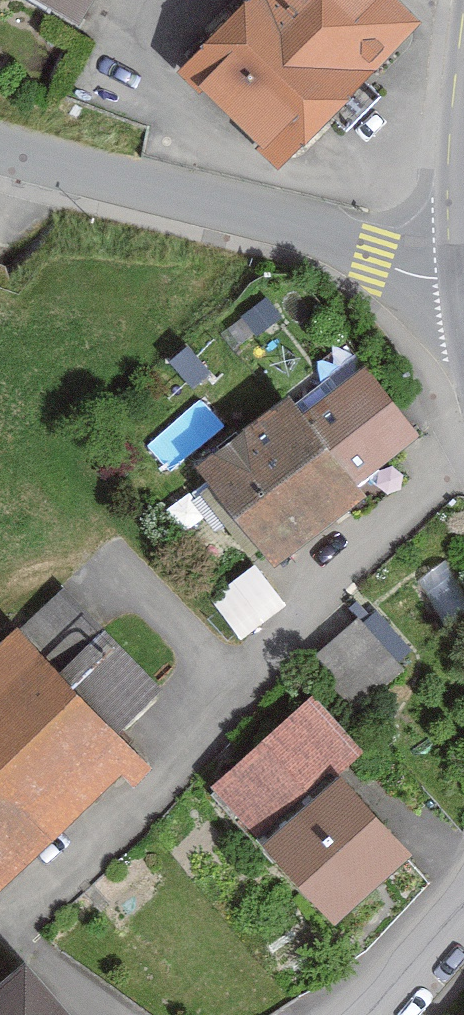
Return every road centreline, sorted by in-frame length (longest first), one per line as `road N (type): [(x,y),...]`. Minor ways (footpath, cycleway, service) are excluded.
road 1 (residential): [(463,431),(12,913),(118,1014)]
road 2 (unclassified): [(0,149),(313,232),(393,268),(463,281)]
road 3 (residential): [(356,1014),(463,903)]

